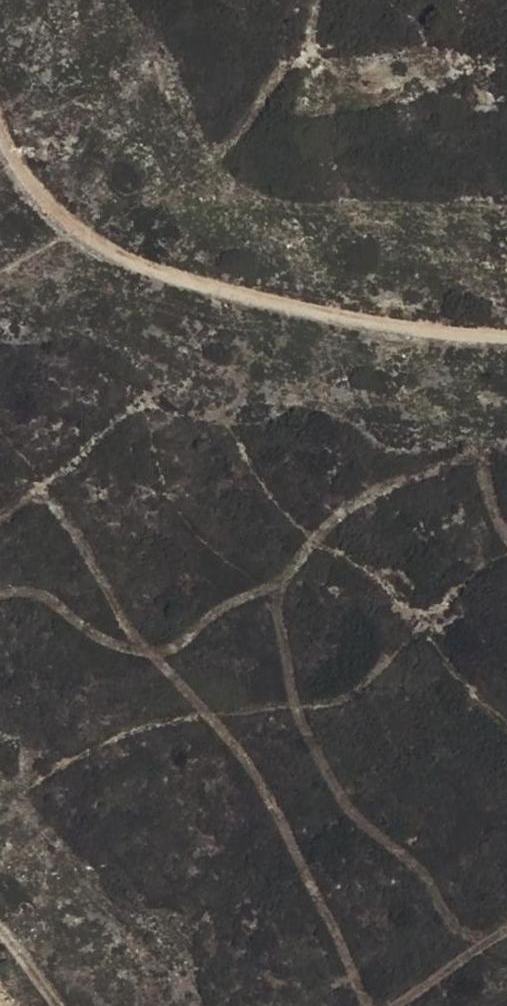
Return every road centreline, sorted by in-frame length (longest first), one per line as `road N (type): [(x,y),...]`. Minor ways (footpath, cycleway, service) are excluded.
road 1 (track): [(0,119),(24,173),(52,211),(89,237),(261,306),(346,331),(506,343)]

